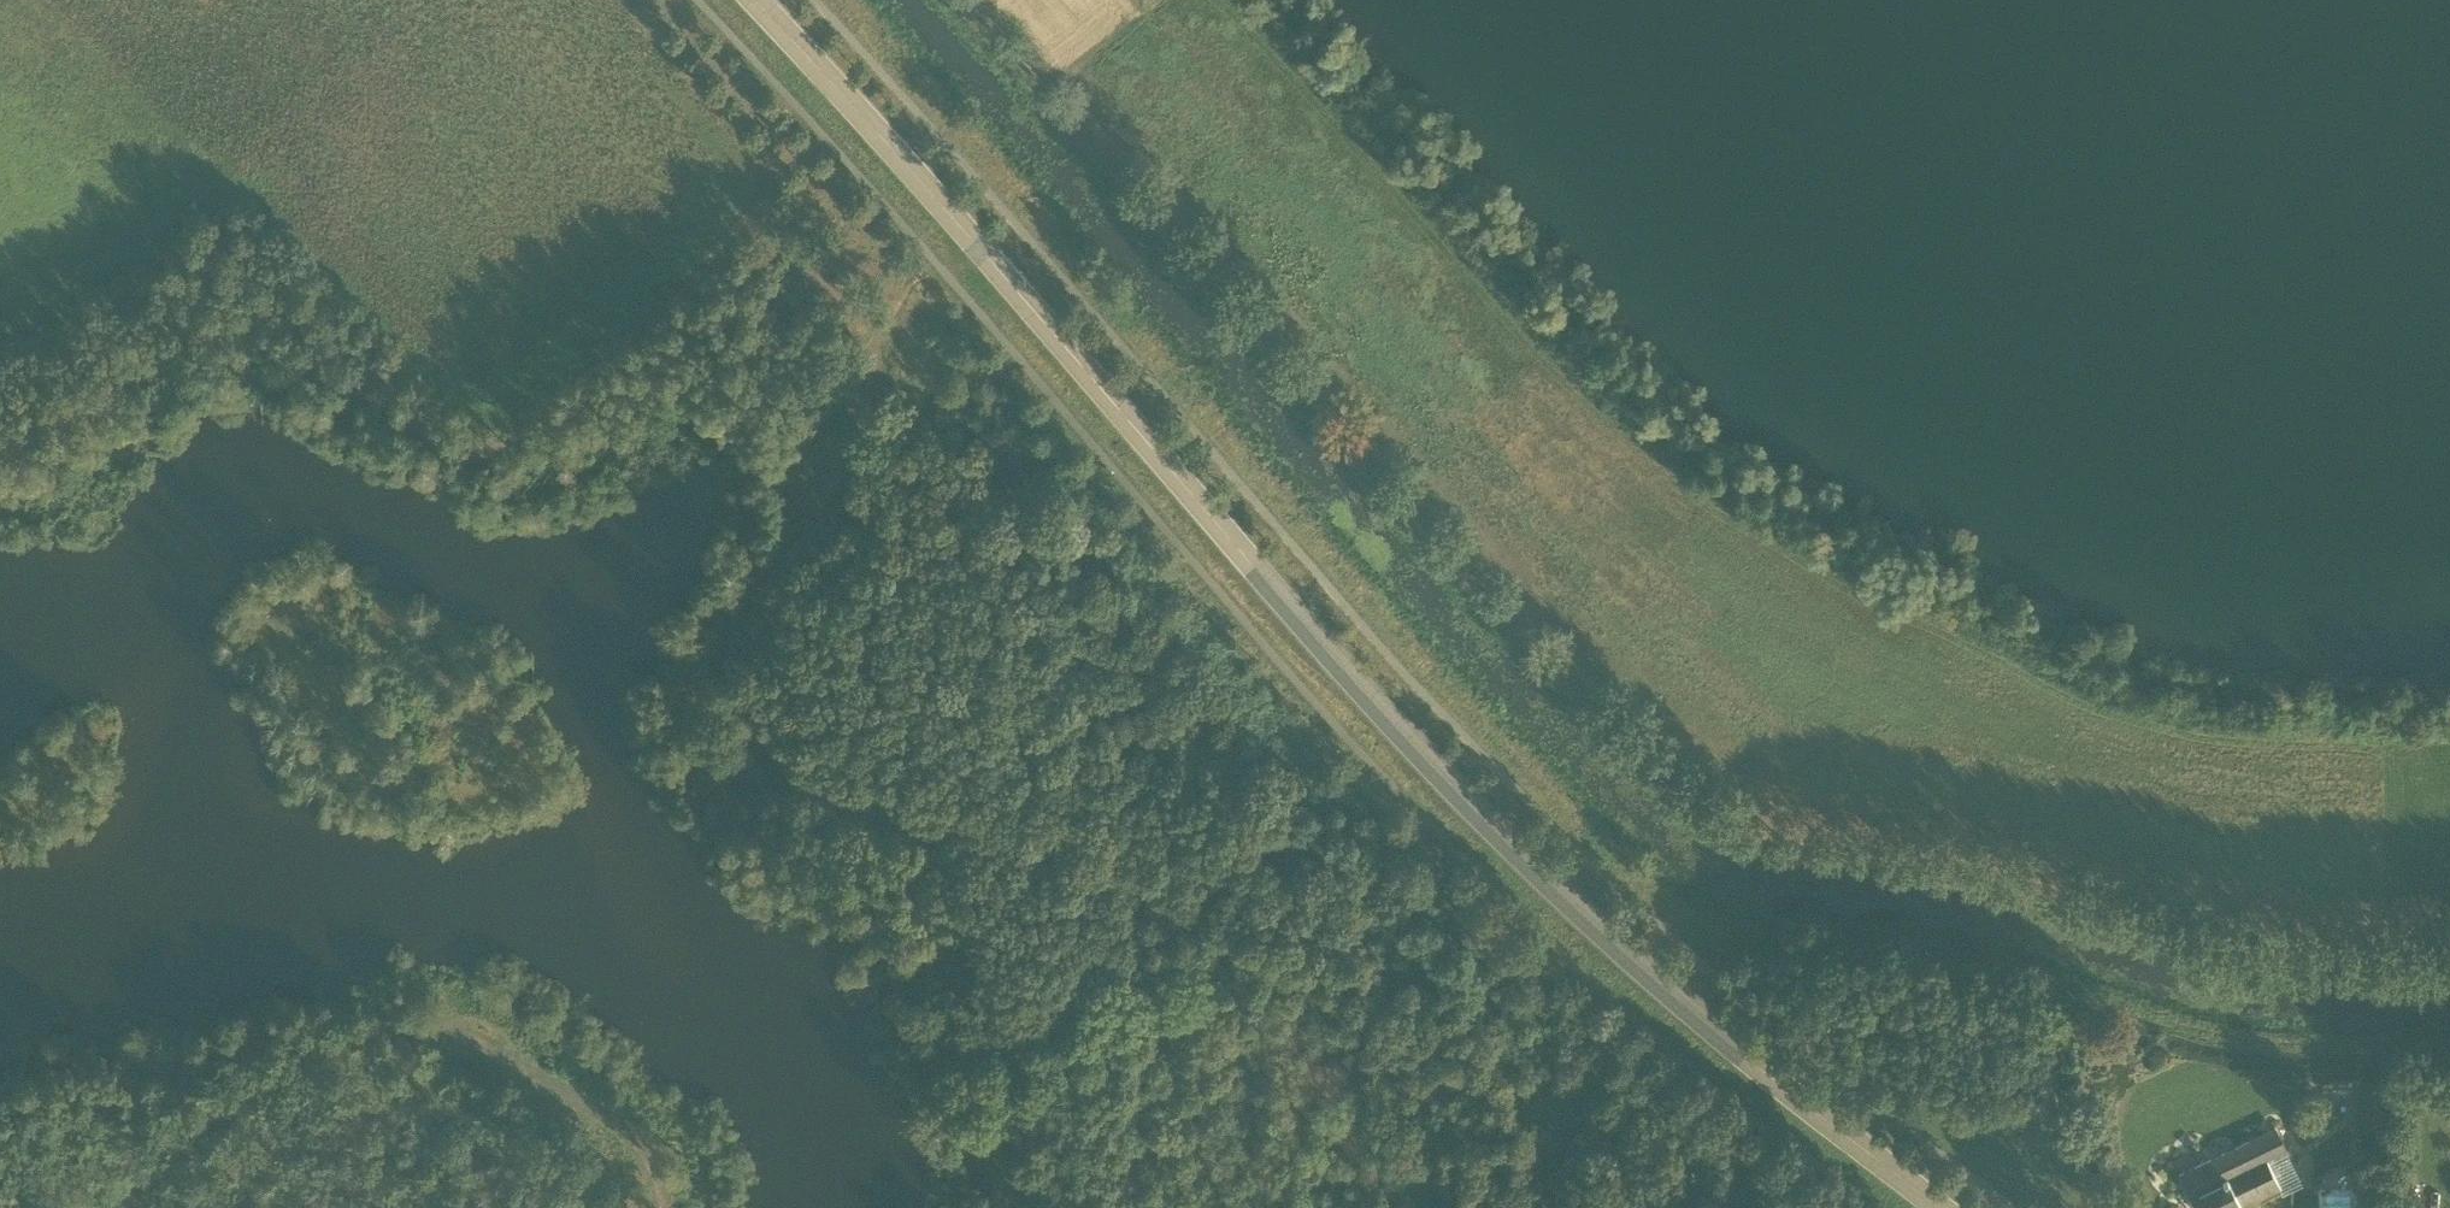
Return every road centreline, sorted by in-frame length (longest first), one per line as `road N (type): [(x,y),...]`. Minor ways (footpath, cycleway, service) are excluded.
road 1 (secondary): [(1939,1207),(1504,841),(1401,736),(759,0)]

